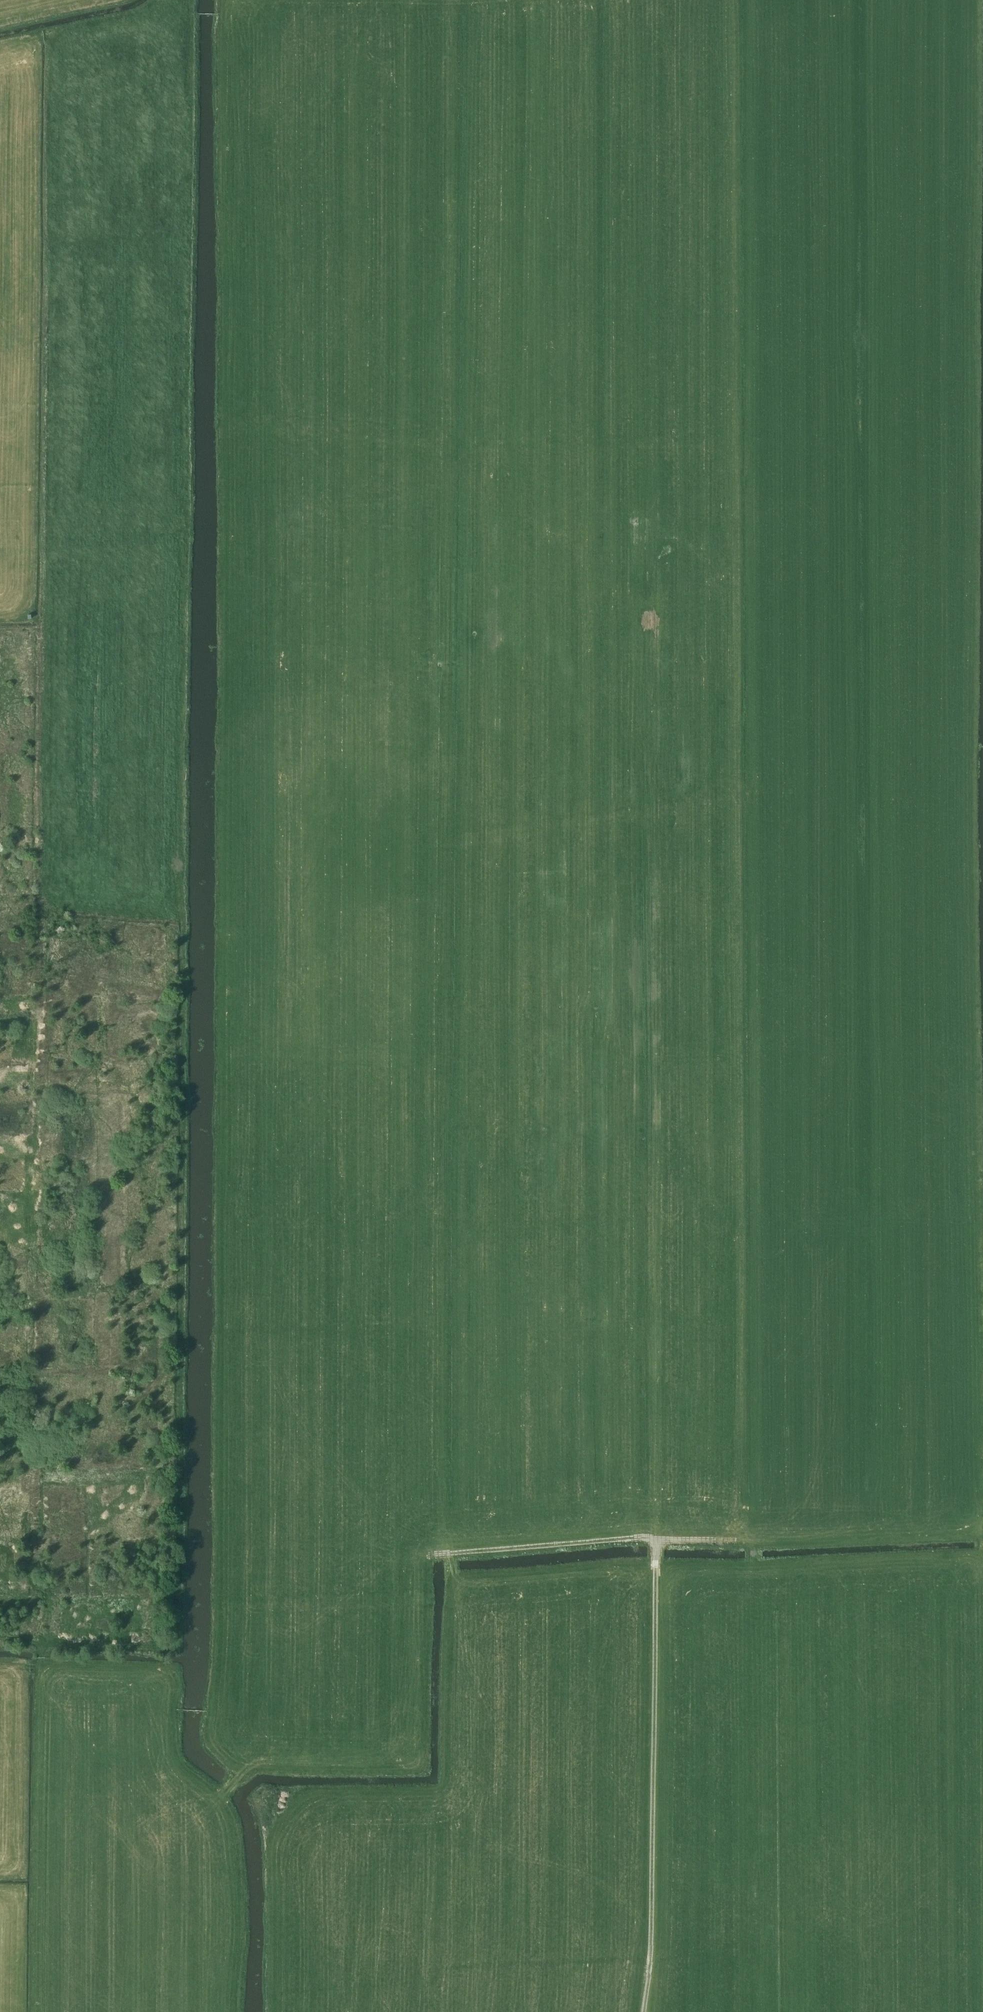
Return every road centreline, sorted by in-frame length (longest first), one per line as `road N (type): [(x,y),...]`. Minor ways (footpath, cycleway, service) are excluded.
road 1 (track): [(643,2011),(654,1887),(657,1539)]
road 2 (track): [(737,1541),(448,1553)]

